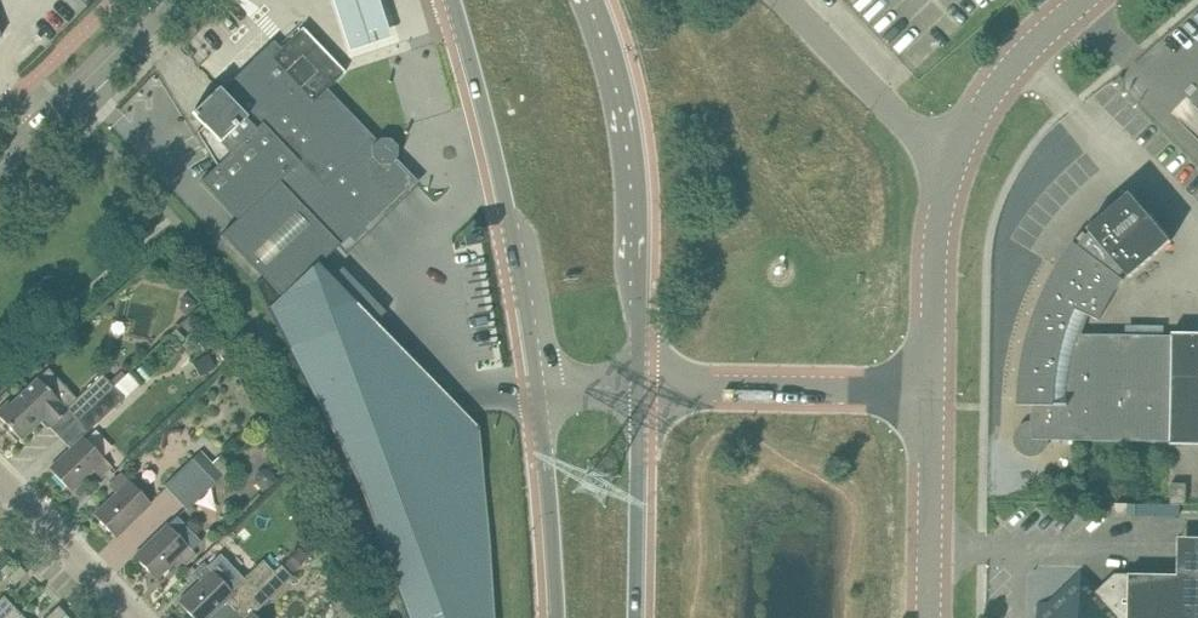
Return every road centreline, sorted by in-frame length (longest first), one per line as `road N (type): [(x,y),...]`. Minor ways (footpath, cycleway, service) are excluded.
road 1 (secondary): [(448,0),(505,204),(538,388)]
road 2 (secondary): [(642,386),(625,124),(588,0)]
road 3 (unclassified): [(941,394),(642,386)]
road 4 (tertiary): [(0,167),(168,0)]
road 5 (unclassified): [(950,160),(941,394)]
road 6 (secondary): [(639,617),(642,386)]
road 7 (secondary): [(538,388),(551,617)]
road 8 (unclassified): [(950,160),(790,0)]
road 9 (unclassified): [(935,617),(941,394)]
road 10 (unclassified): [(1091,0),(1031,52),(950,160)]
road 11 (residential): [(137,617),(0,475)]

